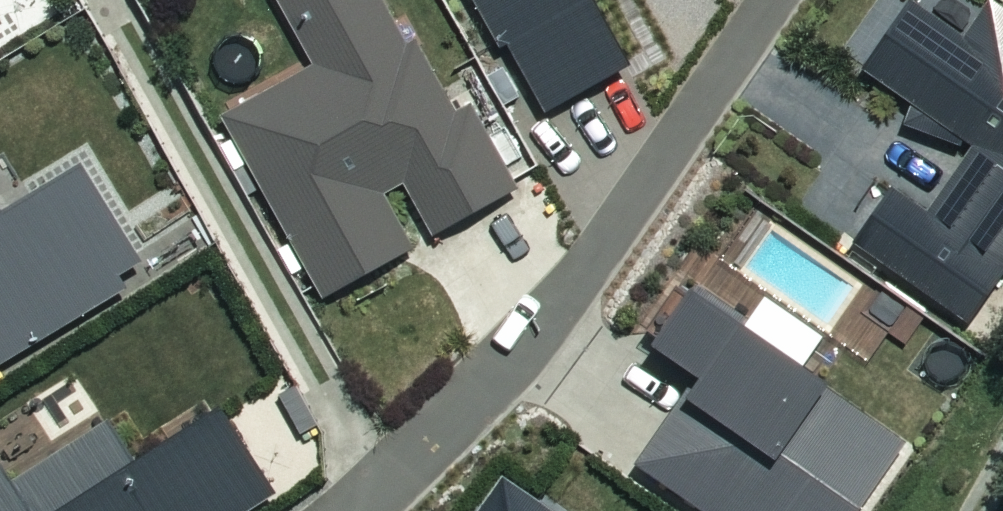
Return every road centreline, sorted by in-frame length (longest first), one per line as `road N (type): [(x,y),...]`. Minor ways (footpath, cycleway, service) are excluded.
road 1 (residential): [(774,0),(567,292),(429,448),(357,510)]

